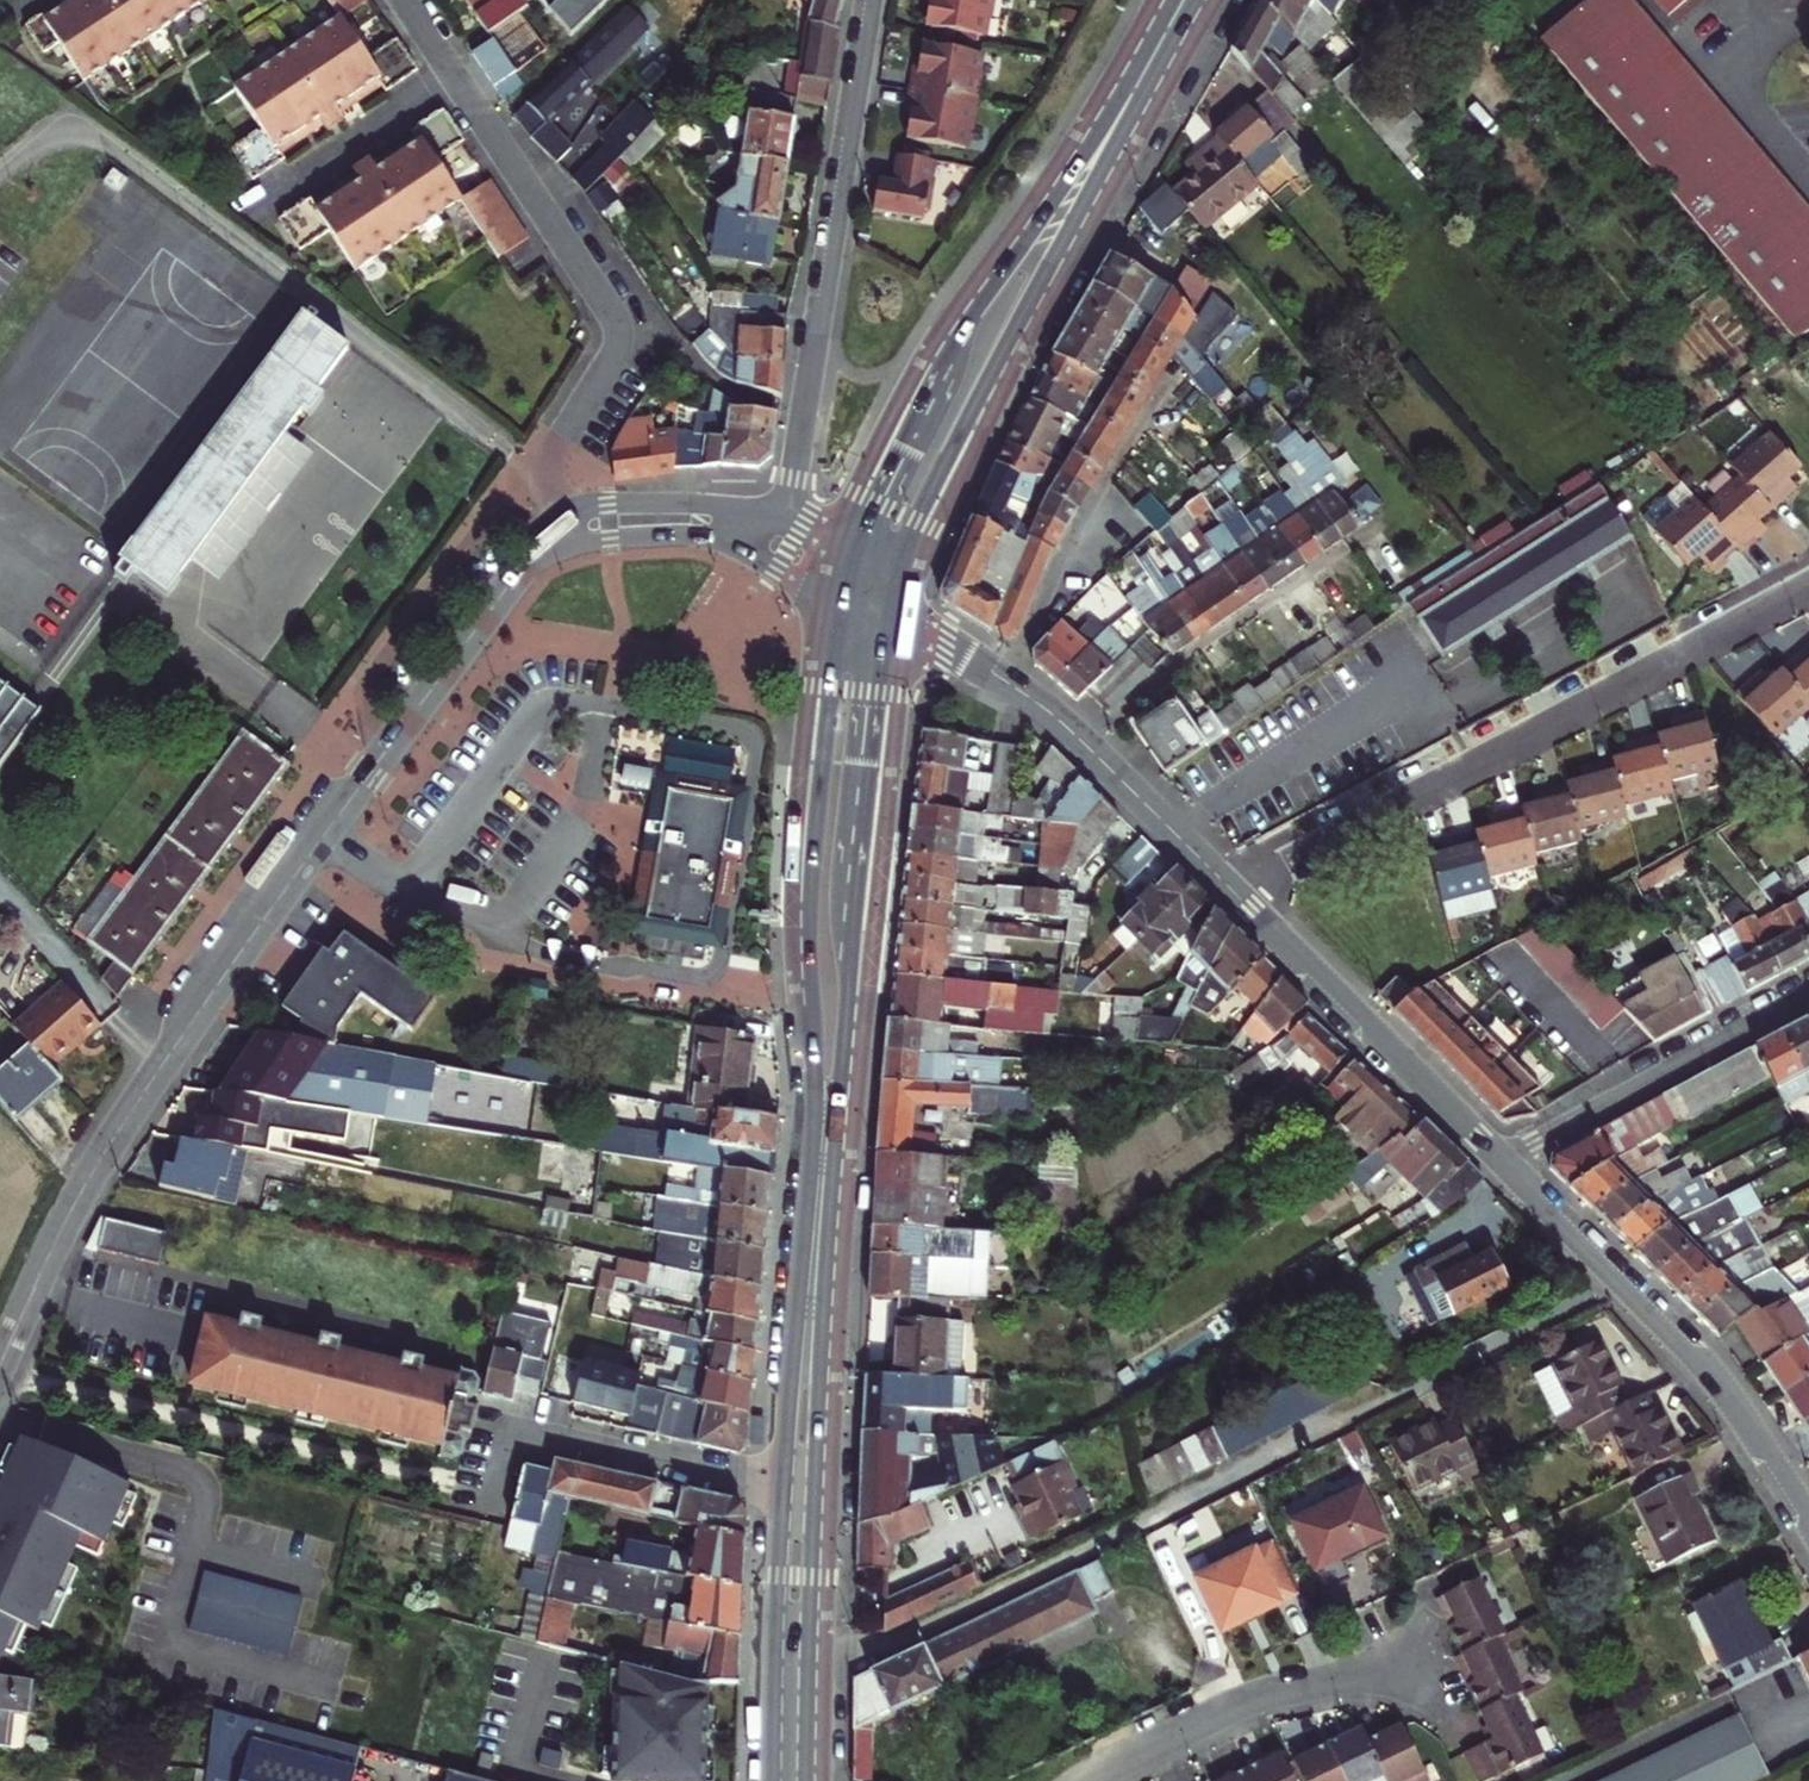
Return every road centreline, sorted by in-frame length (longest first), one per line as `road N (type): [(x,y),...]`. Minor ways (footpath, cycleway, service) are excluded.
road 1 (residential): [(0,1367),(75,1203),(116,1136),(511,580)]
road 2 (primary): [(830,594),(803,879),(815,1117),(782,1486)]
road 3 (primary): [(901,619),(918,550),(956,461),(1207,0)]
road 4 (residential): [(1232,891),(1808,582)]
road 5 (primary): [(1163,0),(1047,200),(908,396),(841,547)]
road 6 (primary): [(823,1488),(857,946)]
road 7 (residential): [(778,519),(795,477),(877,0)]
road 8 (residential): [(454,76),(617,327),(614,356),(556,455),(560,518)]
road 9 (tertiary): [(1500,1162),(1697,1358),(1808,1520)]
road 10 (tertiary): [(901,619),(1059,723),(1232,891)]
road 11 (tertiary): [(1232,891),(1500,1162)]
road 12 (residential): [(1500,1162),(1808,997)]
road 13 (residential): [(782,1486),(502,1432),(487,1491)]
road 14 (residential): [(1090,1780),(1250,1702),(1410,1660)]
road 15 (primary): [(857,946),(847,797),(864,609)]
road 16 (primary): [(857,946),(901,619)]
road 17 (primary): [(782,1486),(773,1780)]
road 18 (primary): [(816,1780),(823,1488)]
road 19 (residential): [(454,76),(264,201)]
road 20 (residential): [(778,519),(674,504),(607,505),(560,518)]
road 21 (residential): [(569,548),(667,537),(724,543)]

